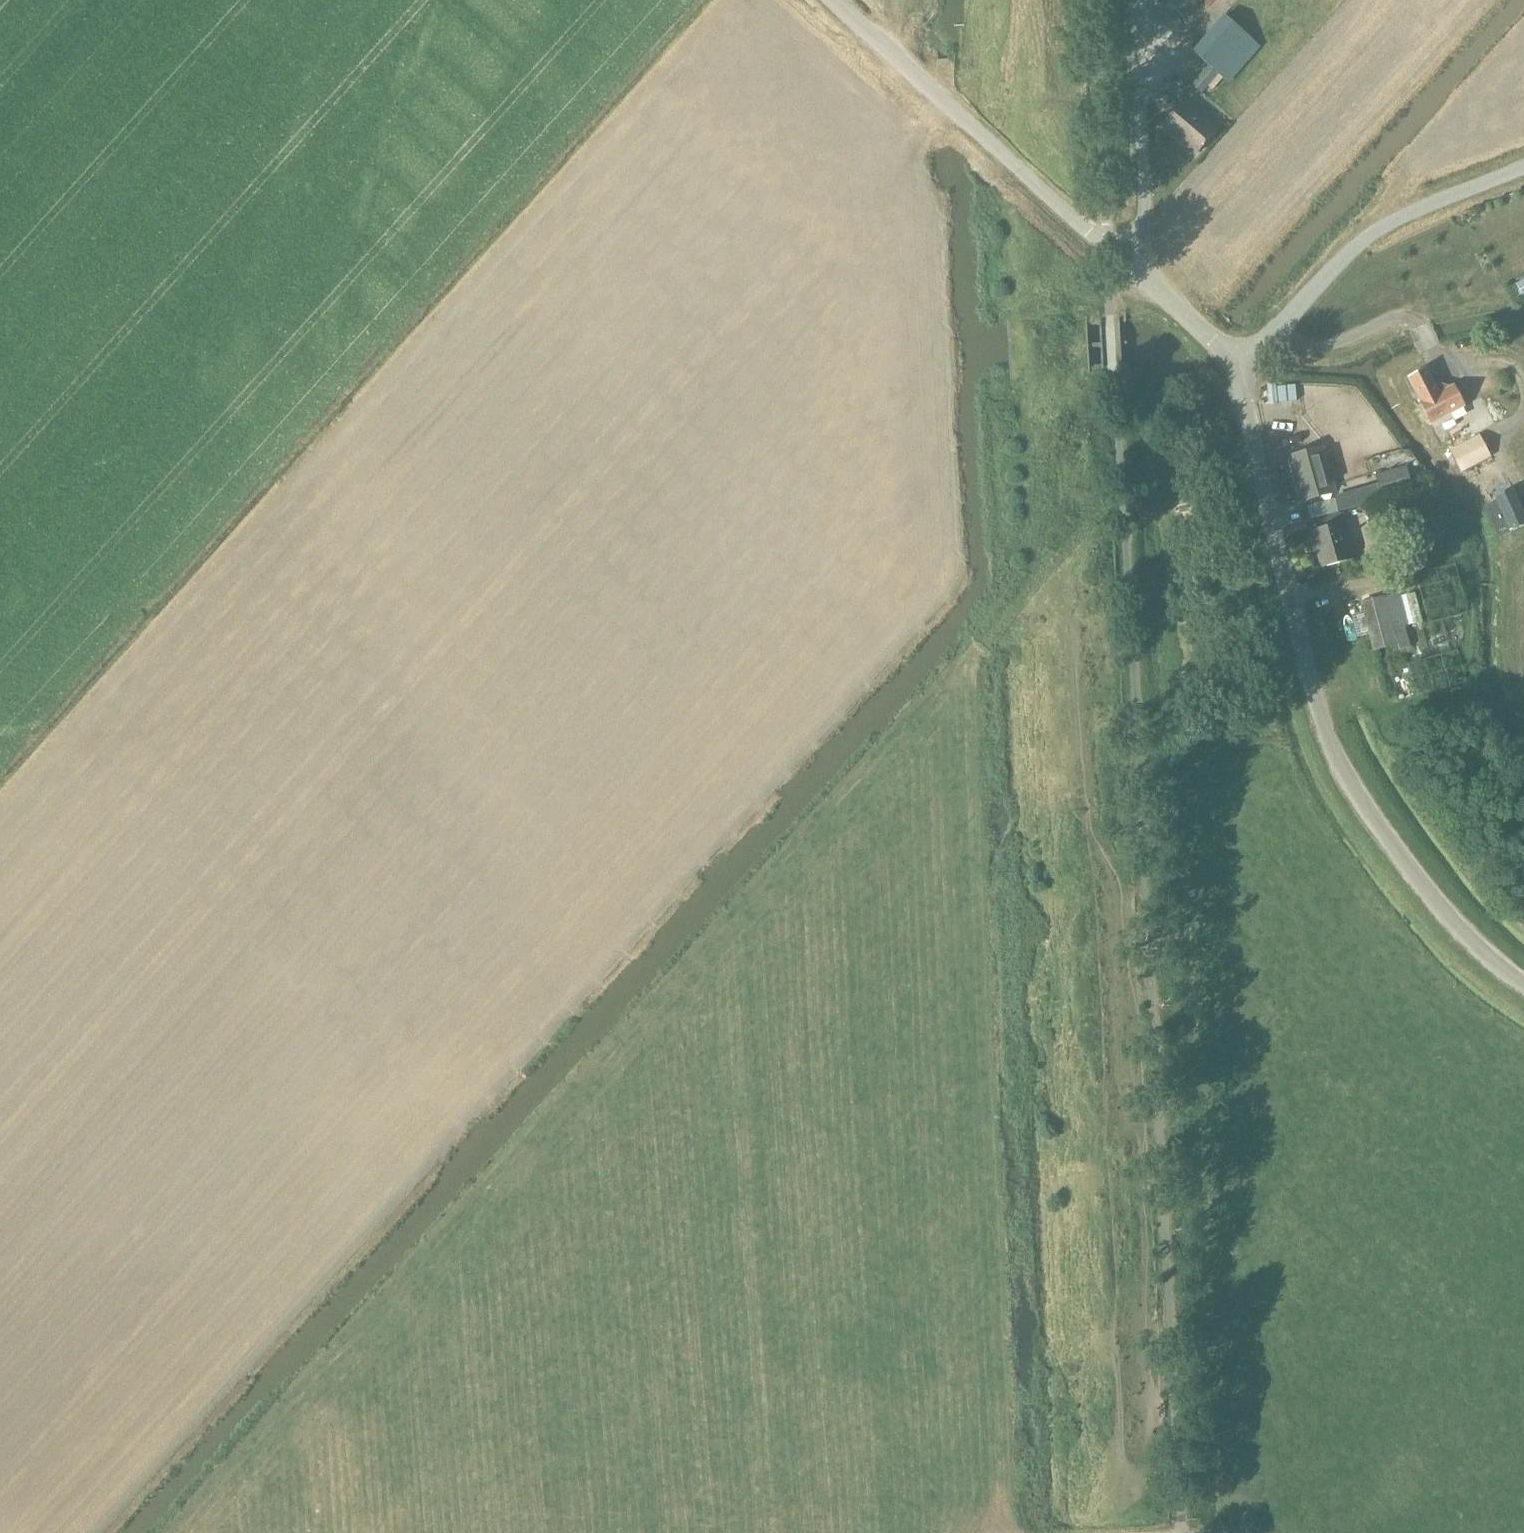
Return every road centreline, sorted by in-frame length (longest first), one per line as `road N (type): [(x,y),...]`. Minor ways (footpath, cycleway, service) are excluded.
road 1 (unclassified): [(1523,982),(1401,863),(1349,787),(1317,711),(1233,364)]
road 2 (unclassified): [(1121,256),(830,0)]
road 3 (unclassified): [(1233,364),(1371,231),(1523,163)]
road 4 (residential): [(1134,0),(1143,219),(1121,256)]
road 5 (track): [(958,670),(1118,484)]
road 6 (unclassified): [(1233,364),(1121,256)]

